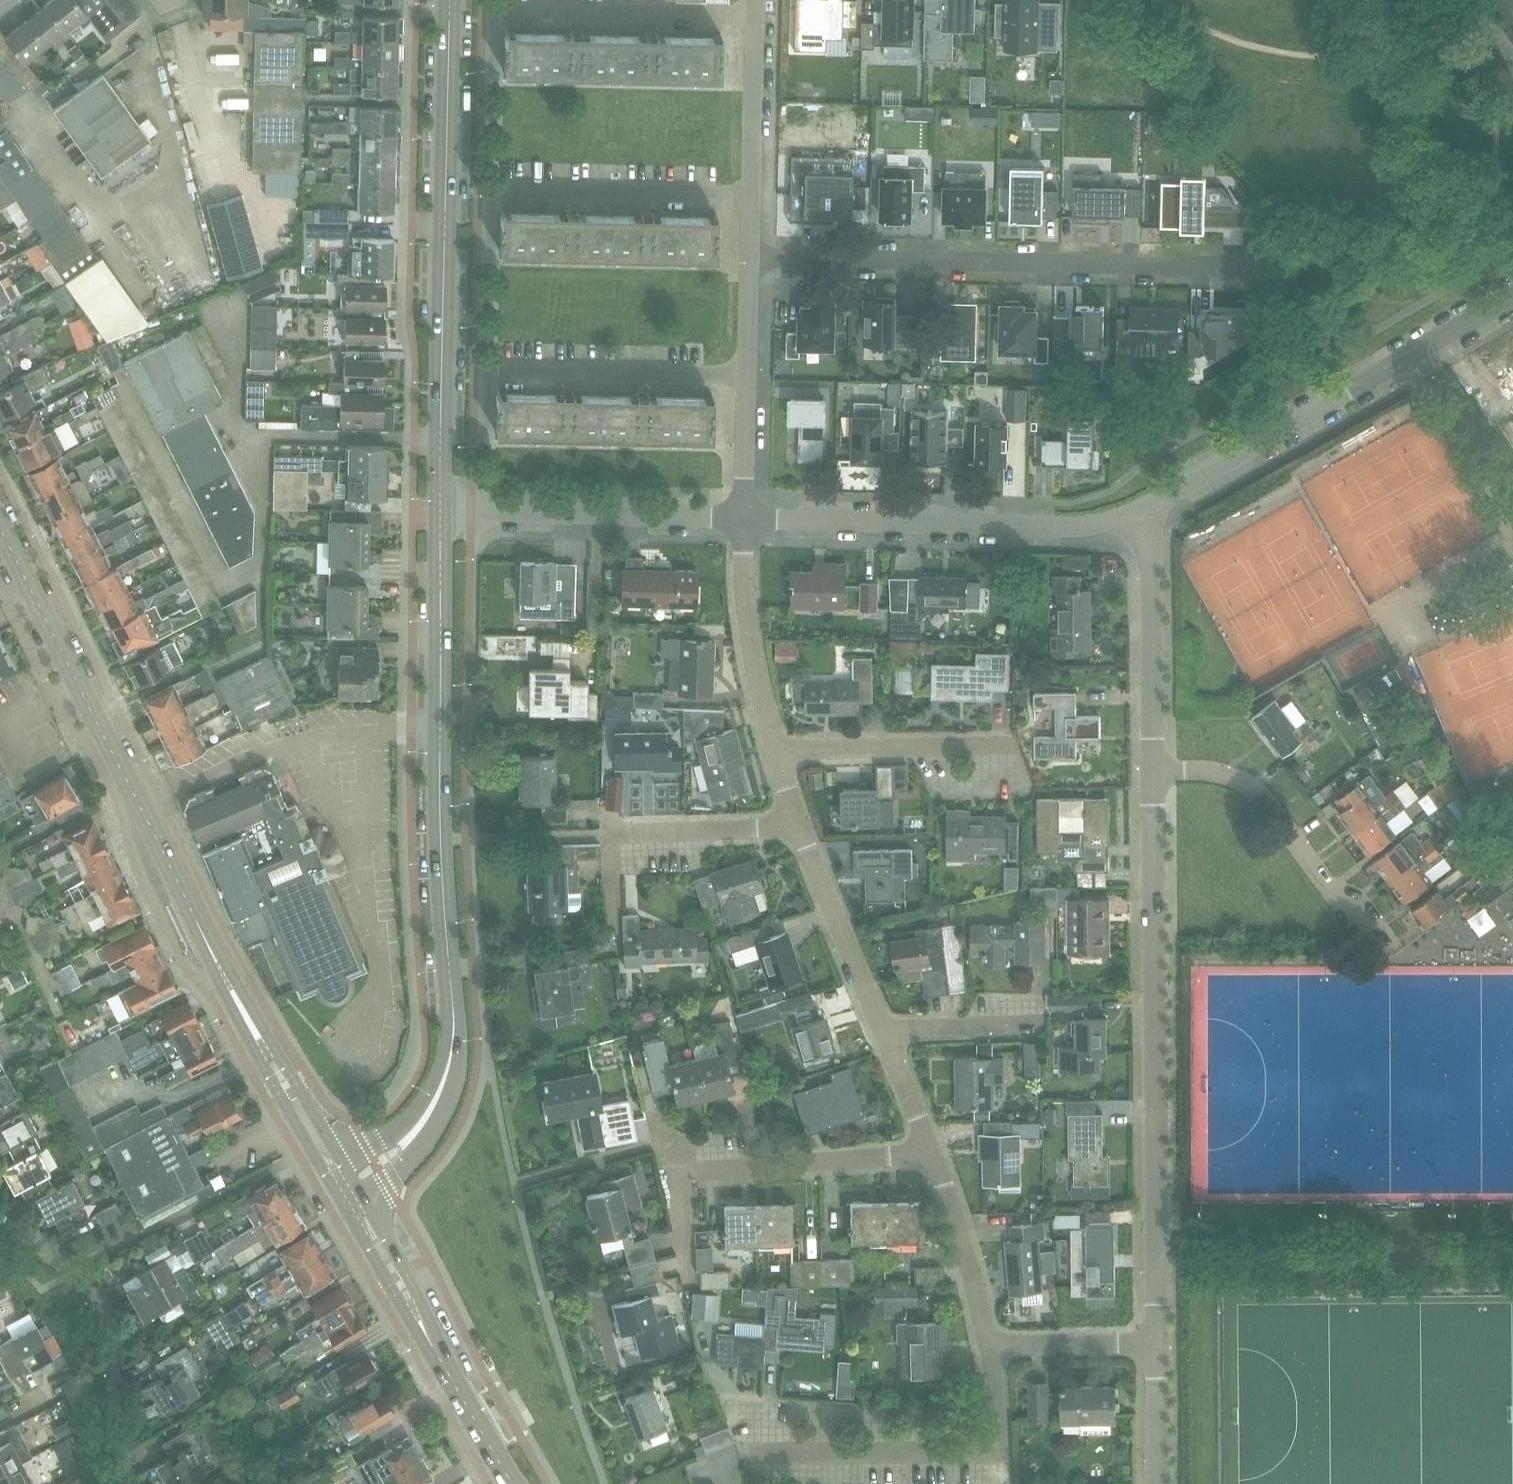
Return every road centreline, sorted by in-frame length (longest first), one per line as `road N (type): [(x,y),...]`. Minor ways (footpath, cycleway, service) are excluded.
road 1 (tertiary): [(343,1185),(203,937),(0,529)]
road 2 (tertiary): [(343,1185),(417,1130),(451,1058),(440,803),(441,510)]
road 3 (residential): [(1157,1343),(1152,771)]
road 4 (residential): [(1274,268),(750,259)]
road 5 (tertiary): [(441,510),(450,0)]
road 6 (residential): [(1512,296),(1135,510)]
road 7 (residential): [(744,518),(1071,526),(1135,510)]
road 8 (residential): [(744,1453),(997,1452),(989,1347)]
road 9 (tertiary): [(512,1483),(343,1185)]
road 10 (residential): [(129,1483),(102,1310),(77,1276),(0,1226)]
road 11 (residential): [(1375,952),(1260,795),(1208,772),(1152,771)]
road 12 (residential): [(616,953),(611,833),(798,826)]
road 13 (residential): [(441,510),(744,518)]
road 14 (residential): [(668,1174),(933,1152)]
road 15 (residential): [(1152,771),(1150,569),(1135,510)]
road 16 (residential): [(747,375),(497,370)]
road 17 (residential): [(505,10),(755,15)]
road 18 (residential): [(751,194),(502,189)]
road 19 (residential): [(1016,745),(776,753)]
road 20 (residential): [(776,753),(752,654),(744,518)]
road 21 (residential): [(881,1035),(798,826)]
road 22 (residential): [(989,1347),(933,1152)]
road 23 (residential): [(751,194),(755,15)]
road 24 (residential): [(989,1347),(1157,1343)]
road 25 (residential): [(881,1035),(1046,1024)]
road 26 (residential): [(744,518),(747,375)]
road 27 (residential): [(1158,1483),(1157,1343)]
road 28 (residential): [(933,1152),(881,1035)]

